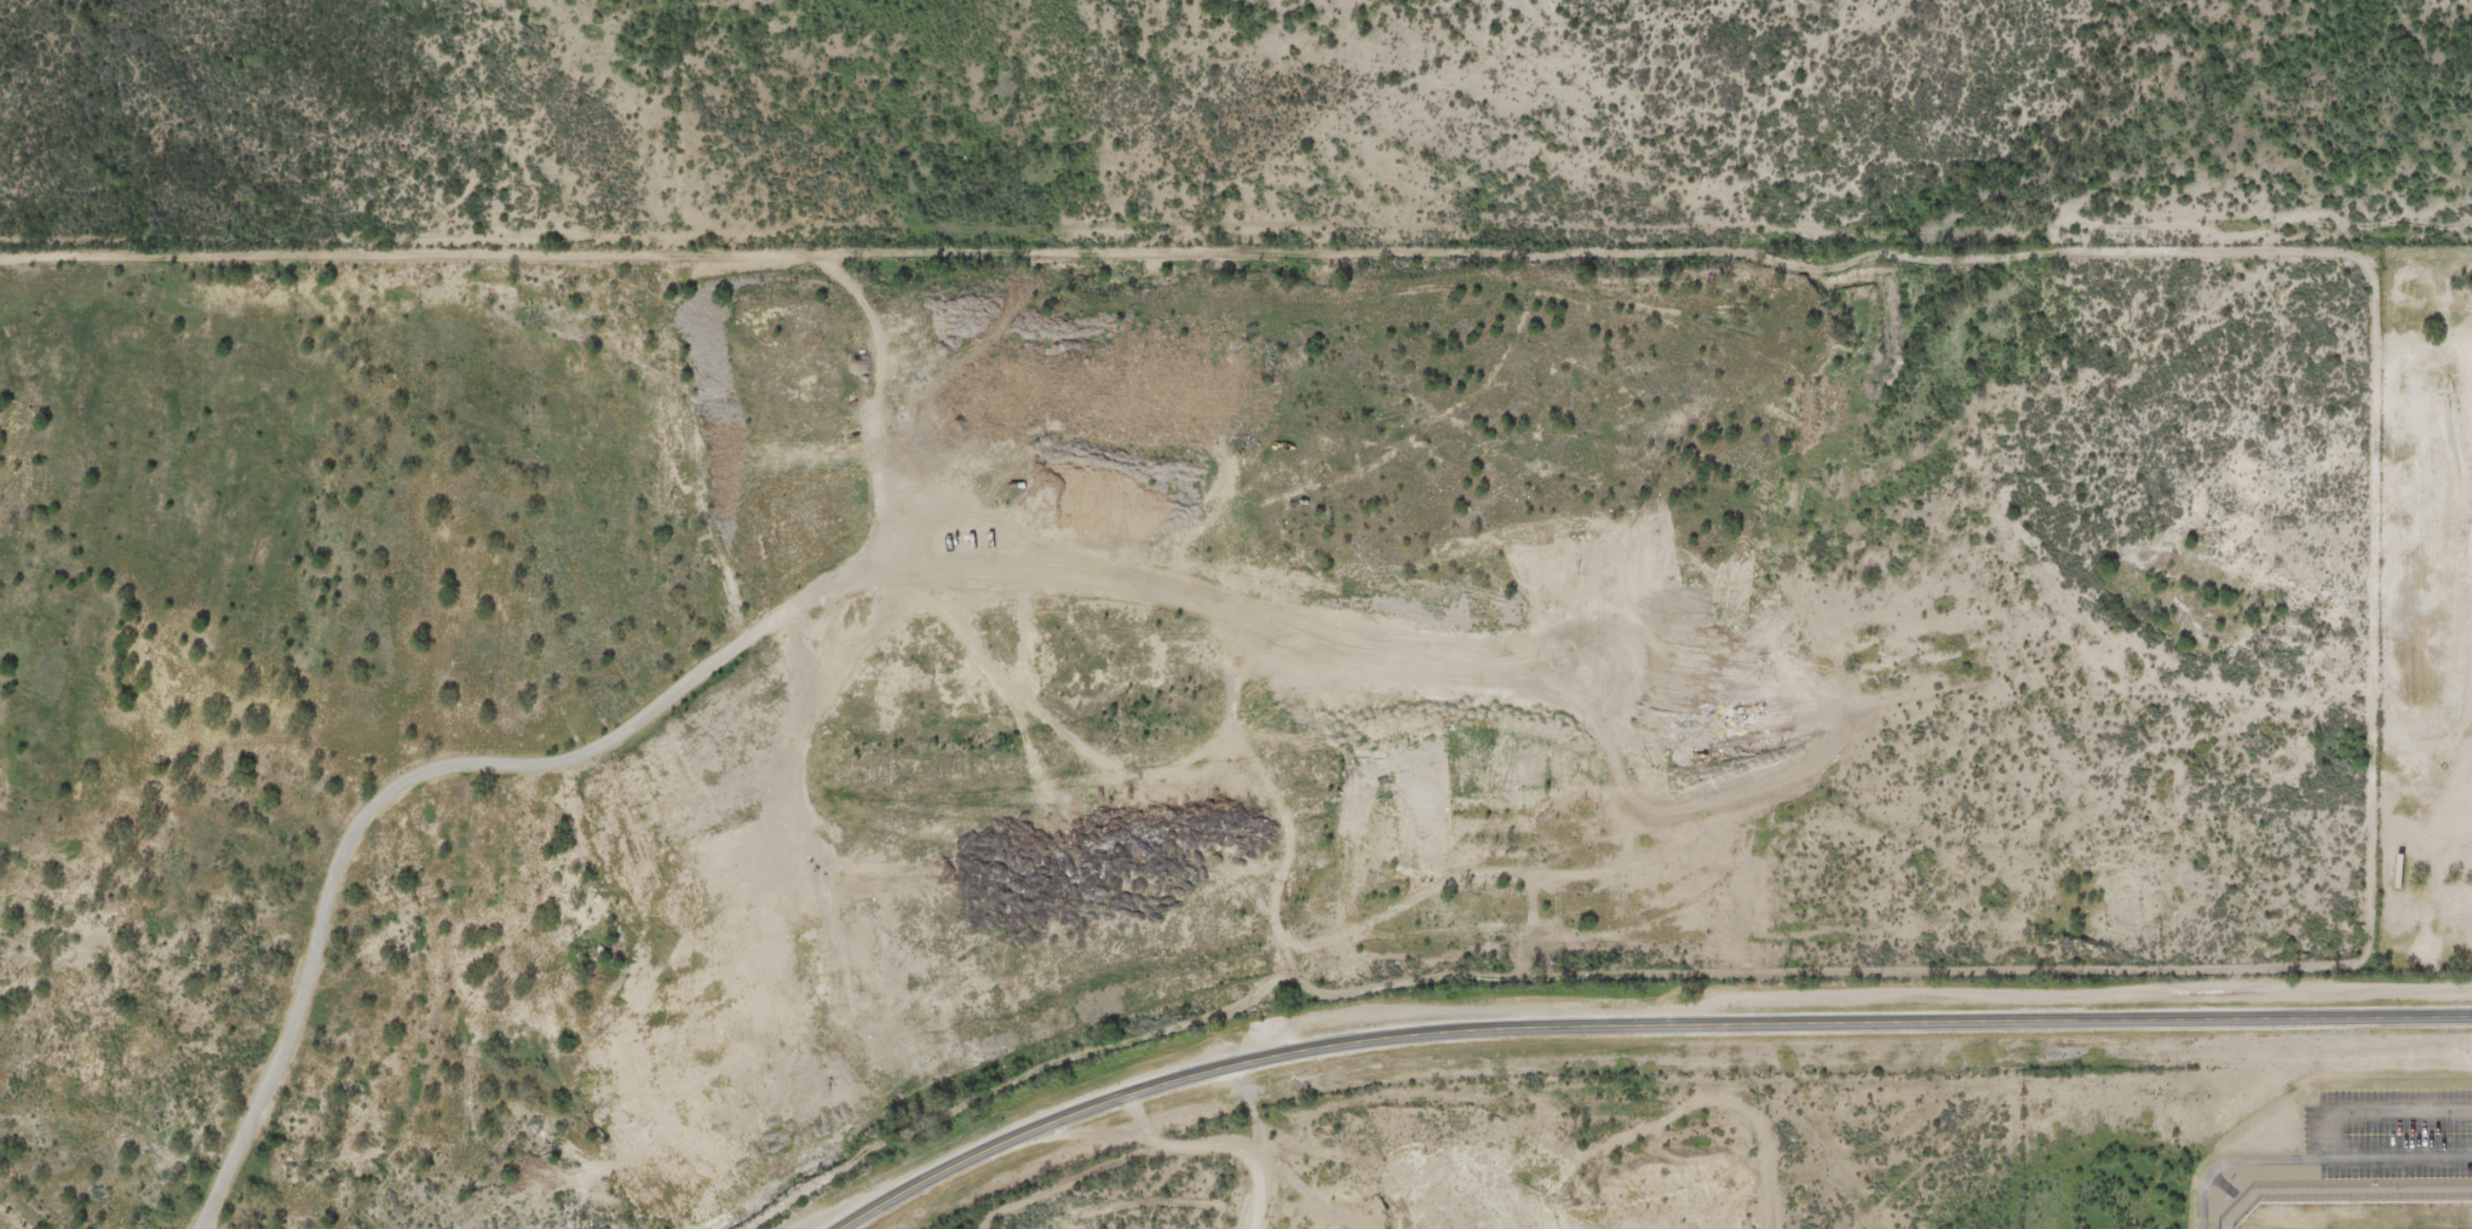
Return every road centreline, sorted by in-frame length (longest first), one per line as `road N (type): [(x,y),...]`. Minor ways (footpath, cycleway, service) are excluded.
road 1 (secondary): [(828,1228),(907,1185),(1105,1104),(1313,1055),(1531,1027),(2471,1016)]
road 2 (track): [(2471,216),(2105,235),(2005,151),(1758,180),(1717,203),(1628,172),(1501,0)]
road 3 (track): [(749,639),(573,757),(528,766),(456,764),(416,775),(360,822),(335,866),(264,1085),(198,1228)]
road 4 (track): [(1908,0),(1758,98),(1758,180)]

